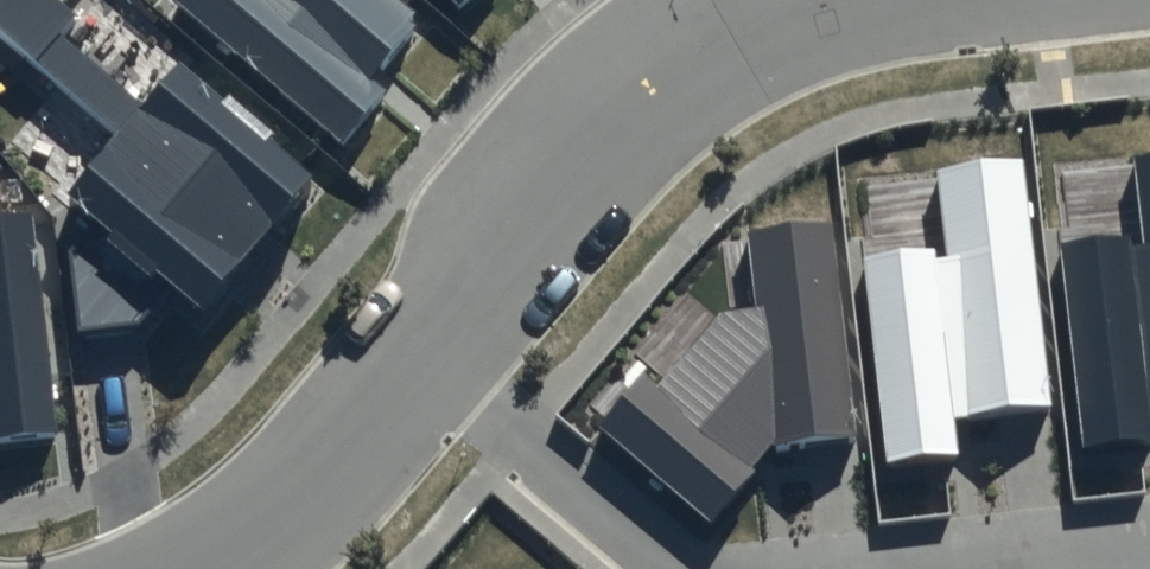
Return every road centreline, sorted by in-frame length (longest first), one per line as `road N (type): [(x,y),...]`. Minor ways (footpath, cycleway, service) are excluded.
road 1 (residential): [(847,0),(780,14),(694,54),(619,113),(496,249),(421,351)]
road 2 (residential): [(421,351),(698,568)]
road 3 (residential): [(421,351),(324,464),(206,568)]
road 4 (residential): [(985,568),(1149,548)]

